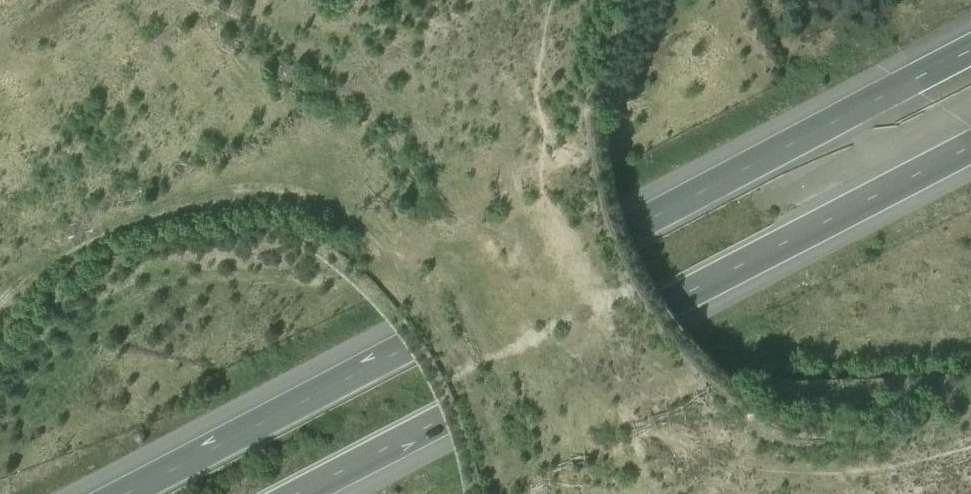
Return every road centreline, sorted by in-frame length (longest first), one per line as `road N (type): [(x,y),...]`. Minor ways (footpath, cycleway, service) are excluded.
road 1 (motorway): [(970,50),(111,493)]
road 2 (motorway): [(303,493),(970,148)]

